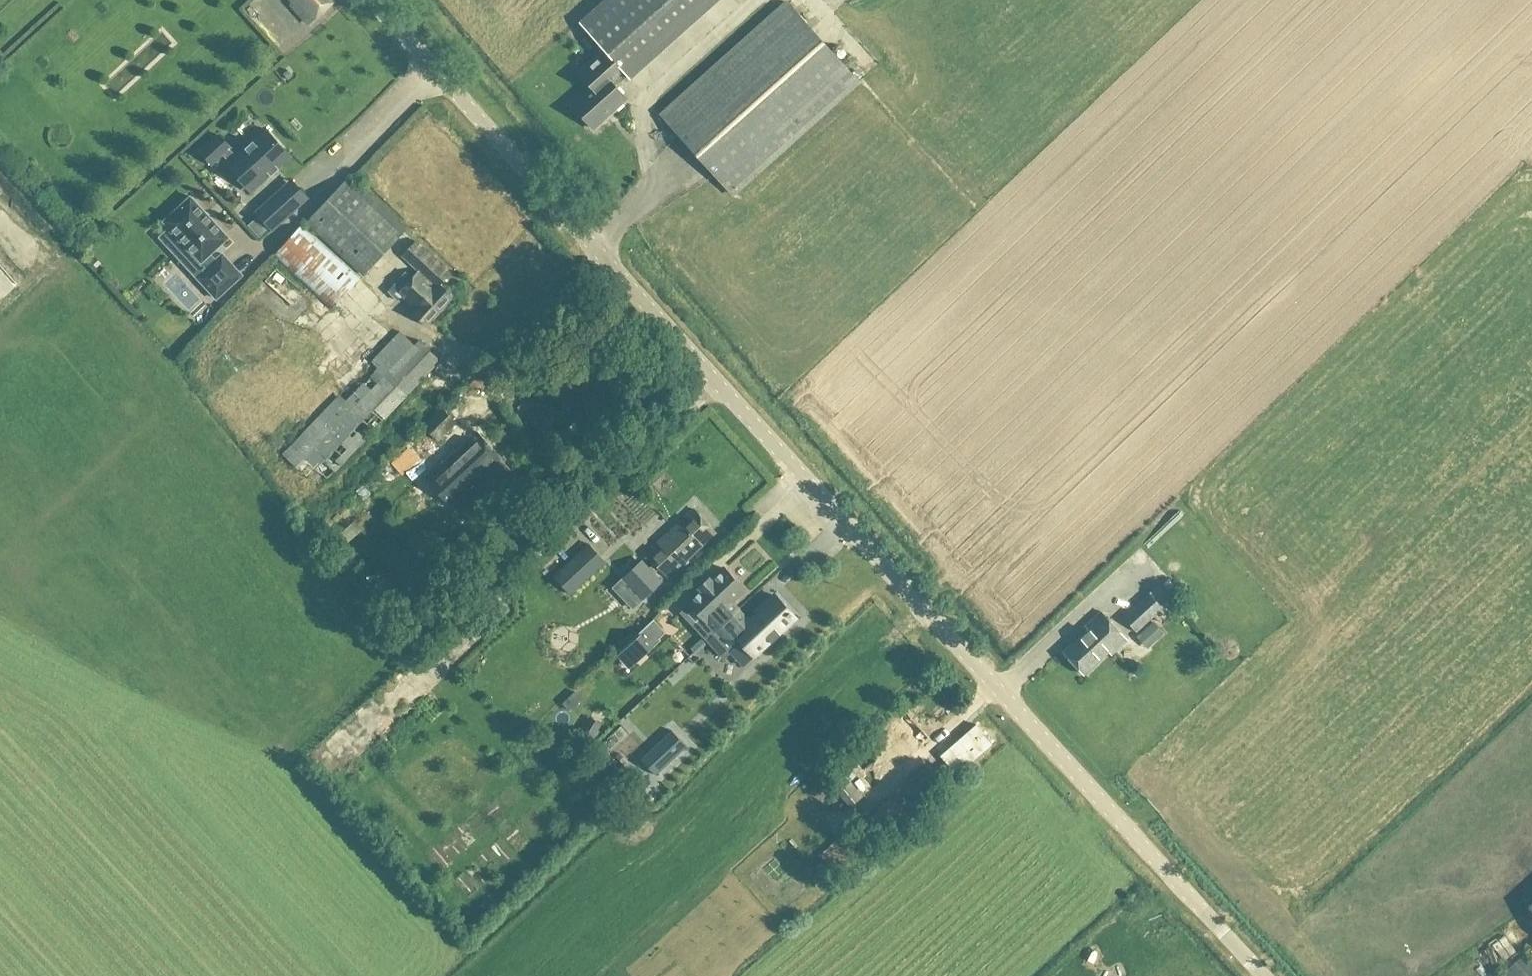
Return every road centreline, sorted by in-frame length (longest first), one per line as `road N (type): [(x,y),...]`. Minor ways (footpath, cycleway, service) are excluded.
road 1 (unclassified): [(1271,975),(368,0)]

